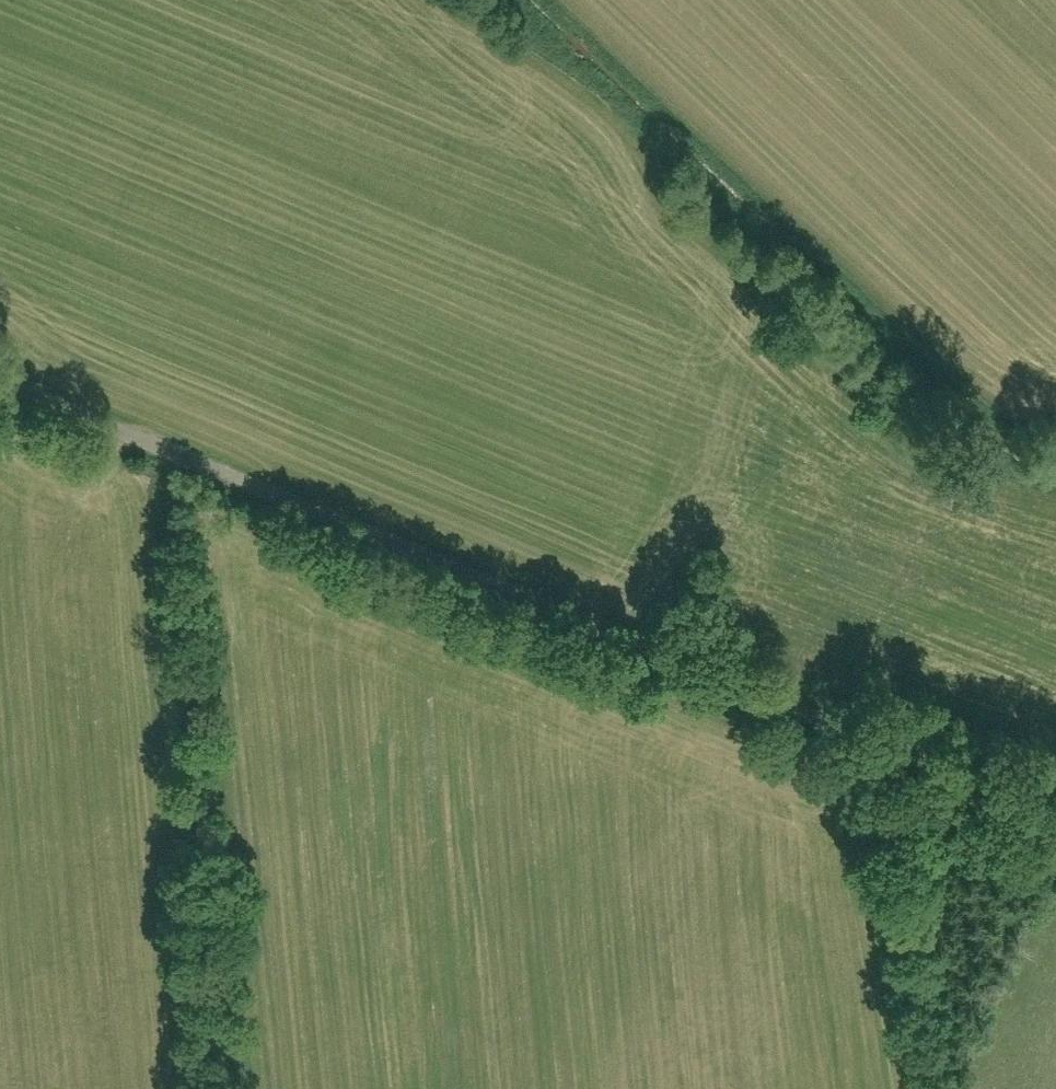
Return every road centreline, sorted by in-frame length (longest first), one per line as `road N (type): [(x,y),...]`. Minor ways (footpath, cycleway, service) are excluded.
road 1 (residential): [(0,384),(1055,822)]

